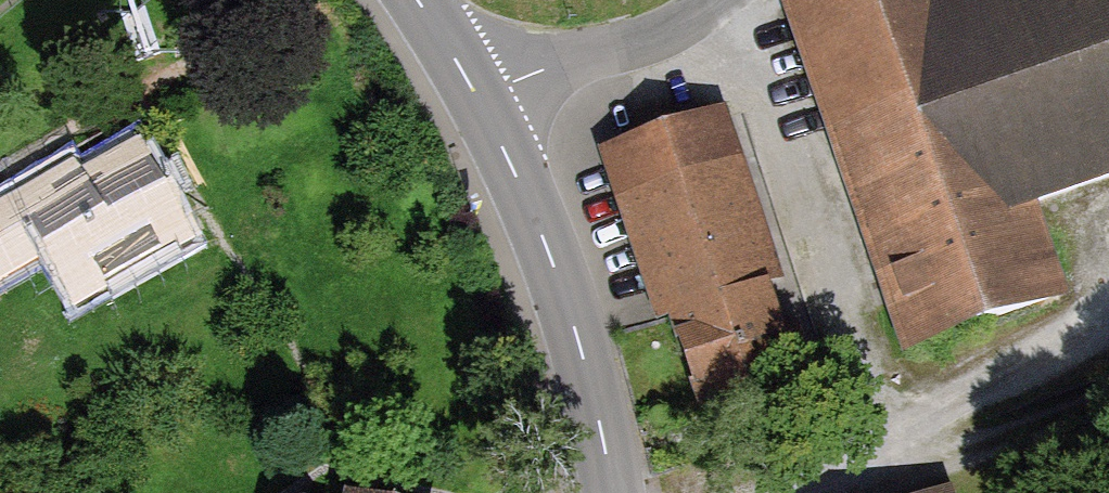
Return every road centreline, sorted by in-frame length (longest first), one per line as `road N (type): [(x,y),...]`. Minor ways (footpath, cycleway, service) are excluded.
road 1 (tertiary): [(614,492),(597,389),(540,226),(477,97)]
road 2 (unclassified): [(477,97),(621,50),(722,0)]

